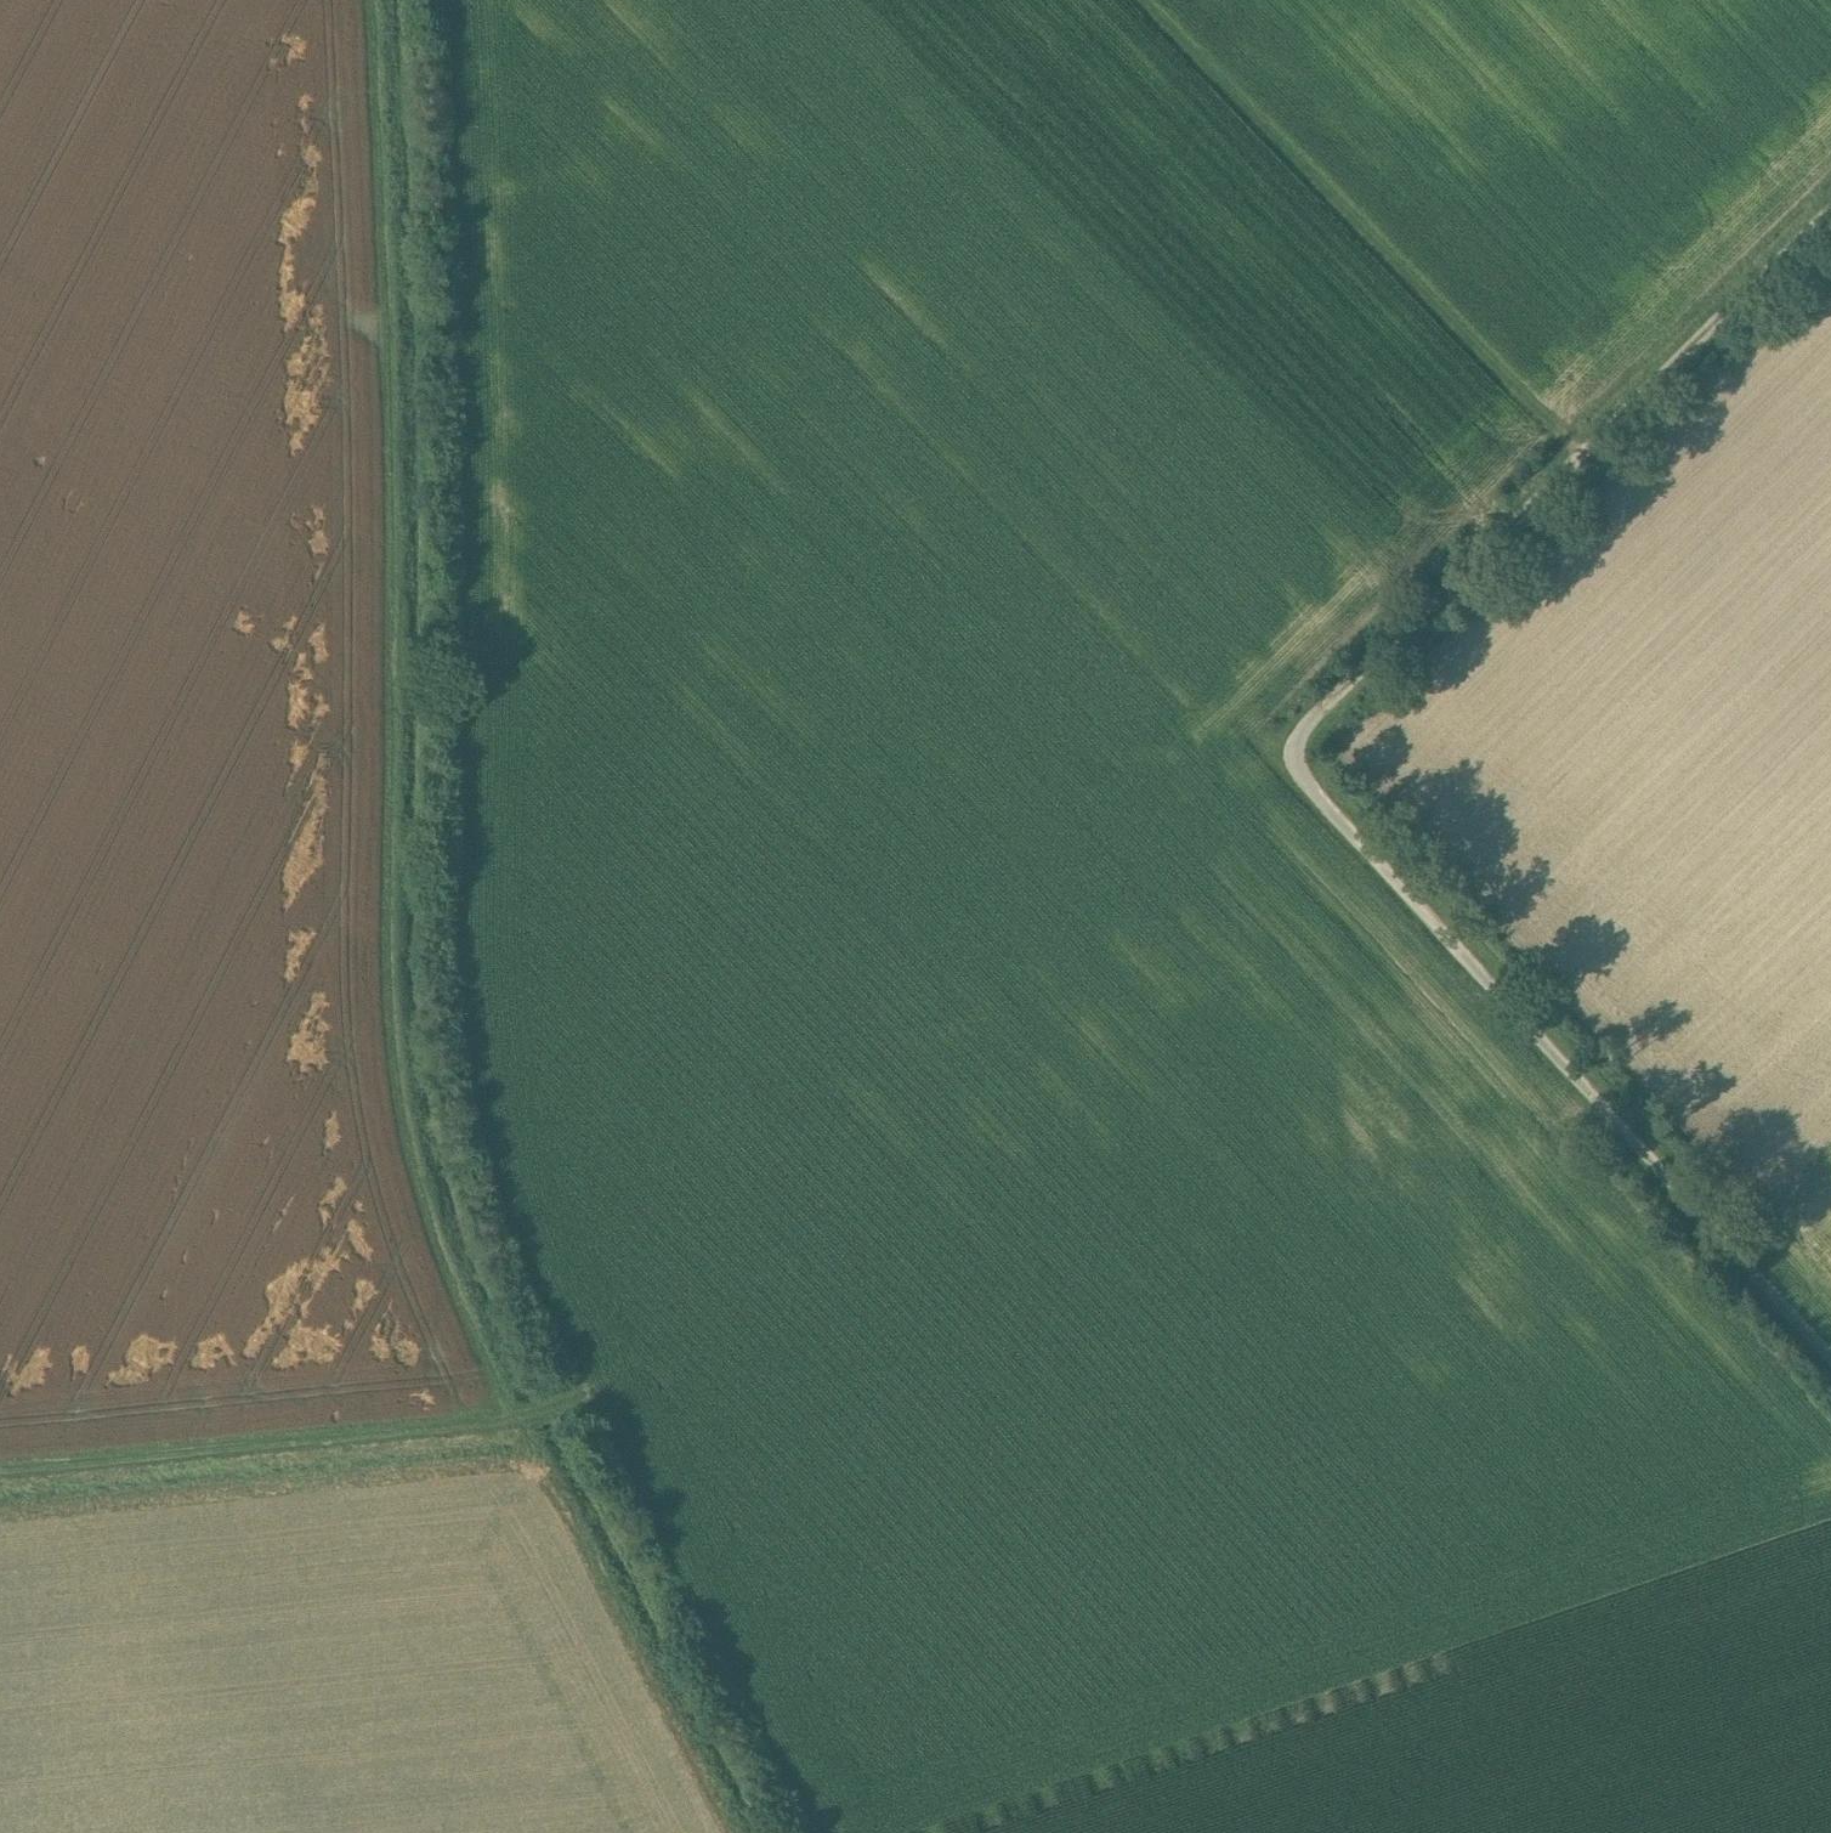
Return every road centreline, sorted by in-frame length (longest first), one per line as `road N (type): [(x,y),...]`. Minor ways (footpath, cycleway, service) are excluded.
road 1 (track): [(1830,1328),(1327,770),(1309,728),(1323,688),(1830,193)]
road 2 (track): [(0,1469),(473,1425),(528,1416),(604,1385)]

